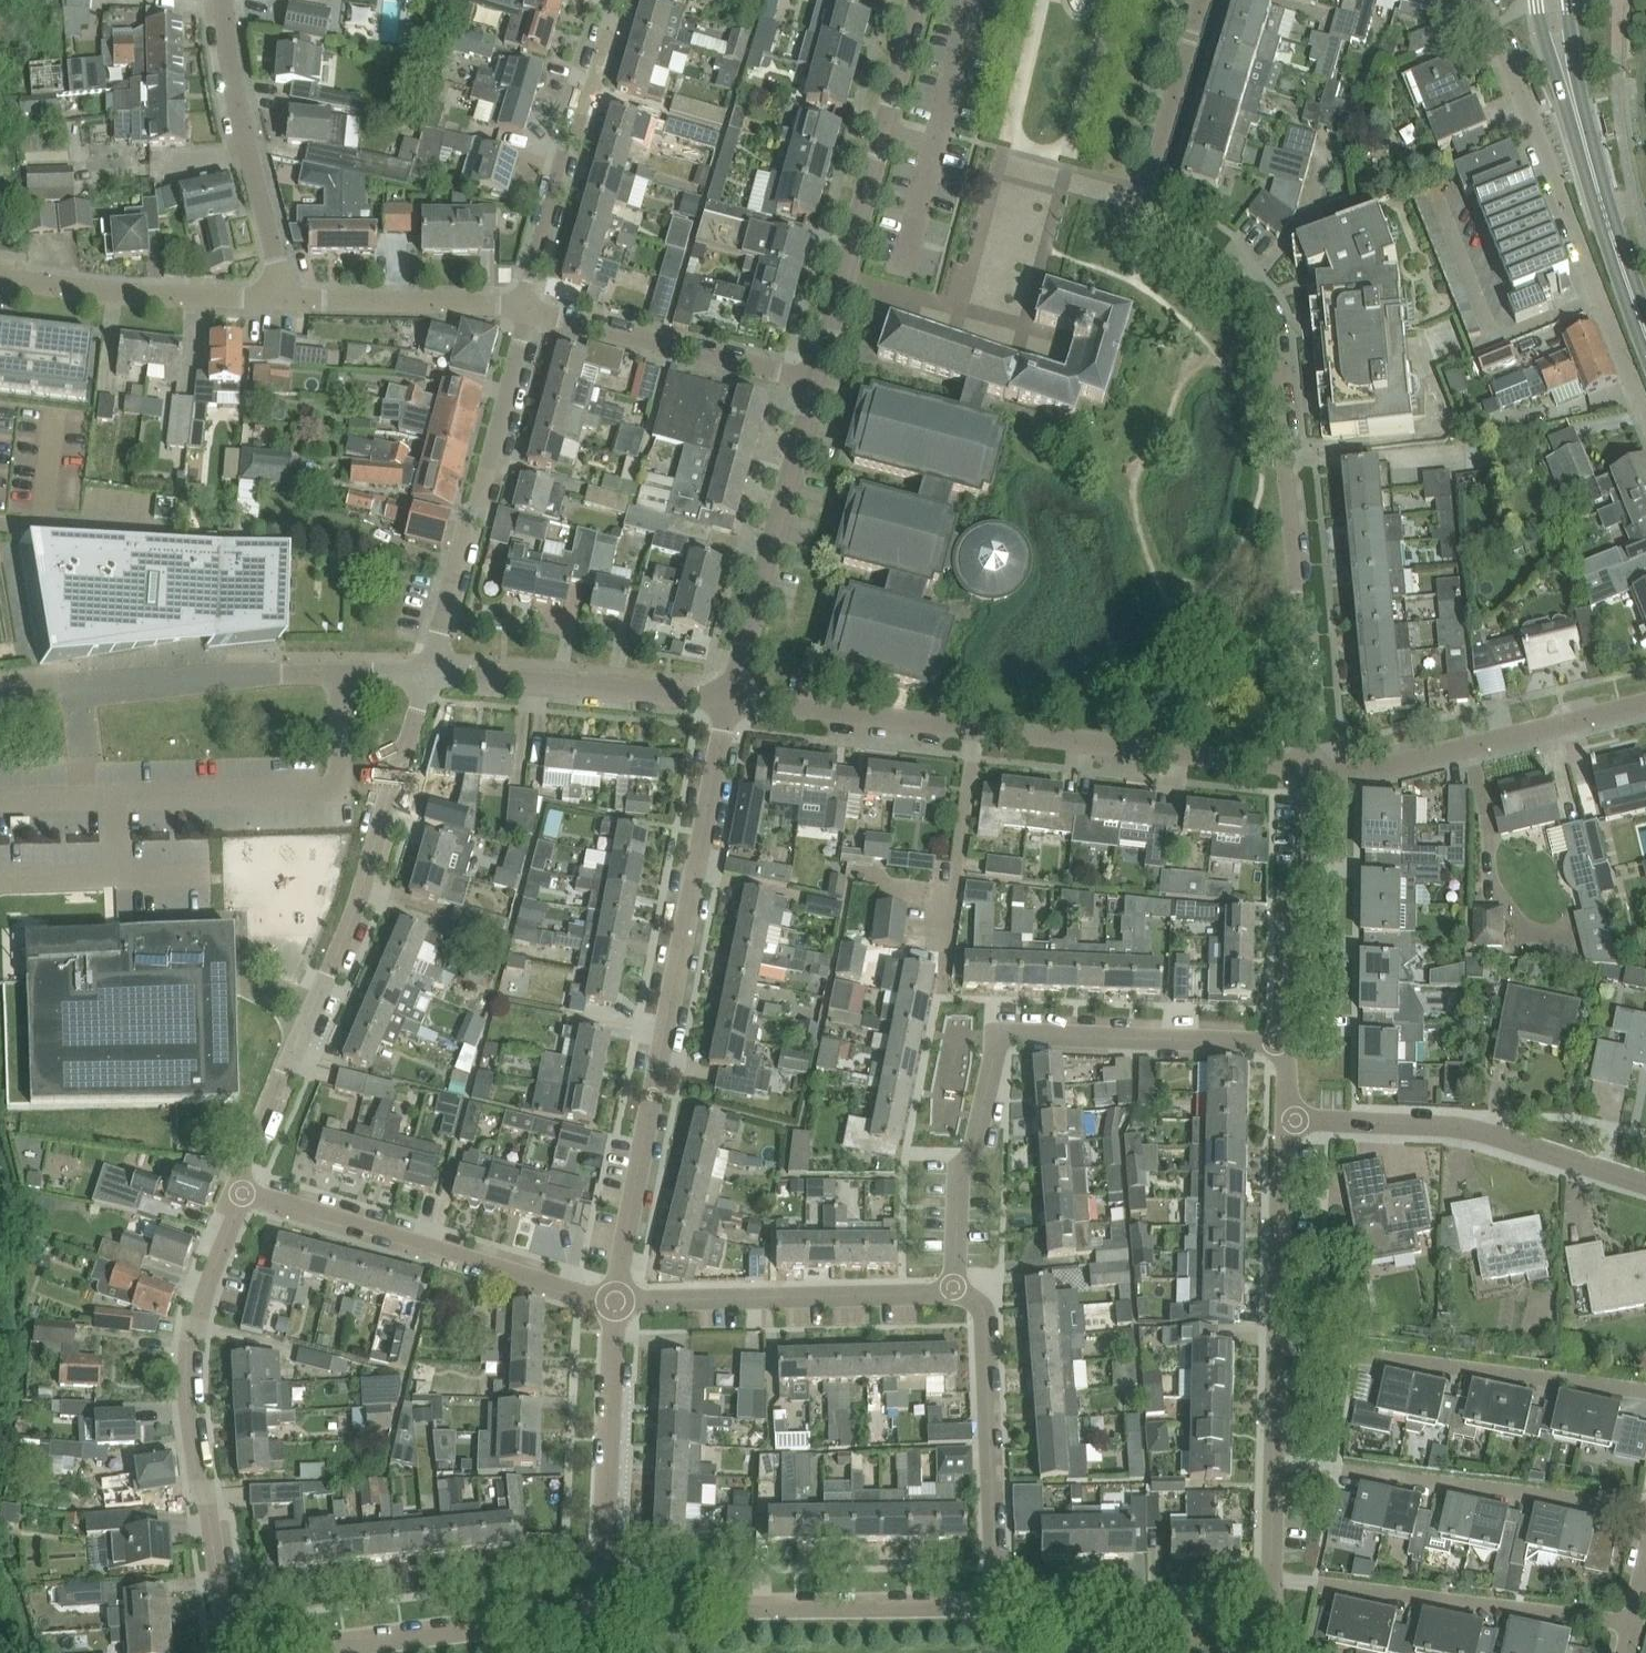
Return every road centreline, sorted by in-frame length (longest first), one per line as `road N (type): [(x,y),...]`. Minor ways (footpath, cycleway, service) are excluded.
road 1 (residential): [(1313,762),(1291,333),(1269,288),(1241,259),(1167,229),(1146,195),(1205,0)]
road 2 (residential): [(614,1300),(732,704)]
road 3 (residential): [(1313,762),(732,704)]
road 4 (residential): [(234,1189),(351,916),(431,671)]
road 5 (residential): [(954,1286),(961,1169),(984,1122),(999,1044),(1015,1034),(1279,1038)]
road 6 (residential): [(229,1652),(186,1370),(188,1340),(237,1208),(234,1189)]
road 7 (residential): [(1645,418),(1485,0)]
road 8 (residential): [(0,693),(431,671)]
road 9 (residential): [(614,1300),(575,1296),(234,1189)]
road 10 (residential): [(814,380),(919,0)]
road 11 (residential): [(603,1607),(994,1601)]
road 12 (residential): [(526,309),(431,671)]
road 13 (residential): [(1645,1511),(1276,1458)]
road 14 (residential): [(1645,1395),(1277,1338)]
road 15 (residential): [(1632,1629),(1270,1566)]
road 16 (residential): [(1645,1189),(1534,1147),(1464,1132),(1294,1119)]
road 17 (residential): [(1313,762),(1363,770),(1645,703)]
road 18 (residential): [(954,1286),(614,1300)]
road 19 (residential): [(732,704),(814,380)]
road 20 (residential): [(994,1601),(985,1309),(954,1286)]
road 21 (residential): [(611,0),(526,309)]
road 22 (residential): [(603,1607),(614,1300)]
road 23 (residential): [(301,1652),(603,1607)]
road 24 (residential): [(732,704),(431,671)]
road 25 (residential): [(284,296),(236,92),(223,0)]
road 26 (residential): [(814,380),(526,309)]
road 27 (residential): [(284,296),(109,294),(0,274)]
road 28 (residential): [(1279,1038),(1288,910),(1313,856),(1313,762)]
road 29 (residential): [(994,1601),(1273,1596)]
road 30 (tertiary): [(1645,327),(1572,94)]
road 31 (residential): [(526,309),(284,296)]
road 32 (residential): [(1277,1338),(1285,1147),(1294,1119)]

